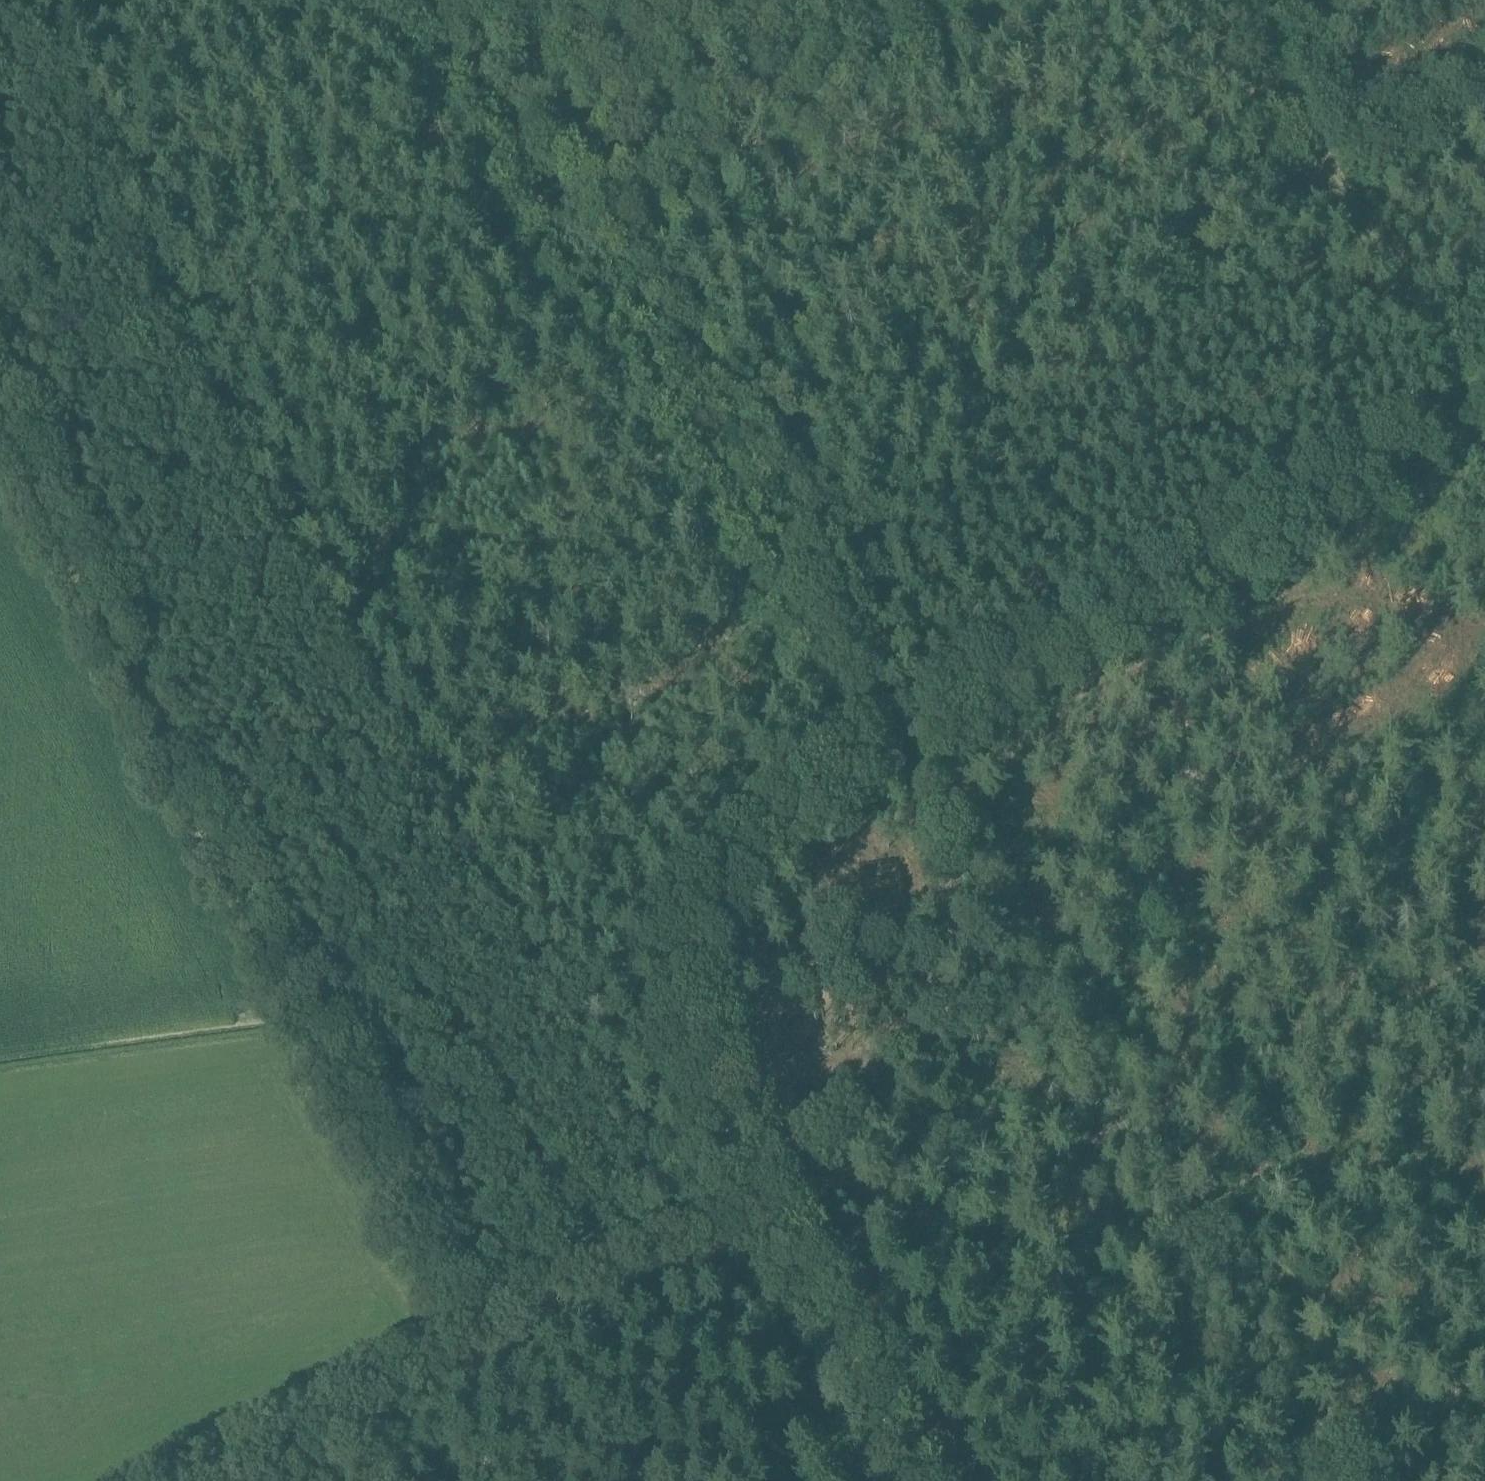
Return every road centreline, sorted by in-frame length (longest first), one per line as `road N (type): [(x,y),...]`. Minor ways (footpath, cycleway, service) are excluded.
road 1 (track): [(28,0),(254,470),(663,1163),(487,1294),(453,1347),(429,1423),(454,1480)]
road 2 (track): [(427,0),(891,754)]
road 3 (track): [(891,754),(774,838),(715,900),(697,934),(693,1011),(730,1128),(929,1480)]
road 4 (track): [(891,754),(1344,1480)]
road 5 (track): [(1484,418),(891,754)]
road 6 (track): [(1218,0),(1430,331),(1484,400)]
road 7 (track): [(781,1219),(927,1392),(963,1480)]
road 8 (track): [(663,1163),(788,1233)]
road 9 (track): [(1484,1170),(1452,1073),(1484,1054)]

